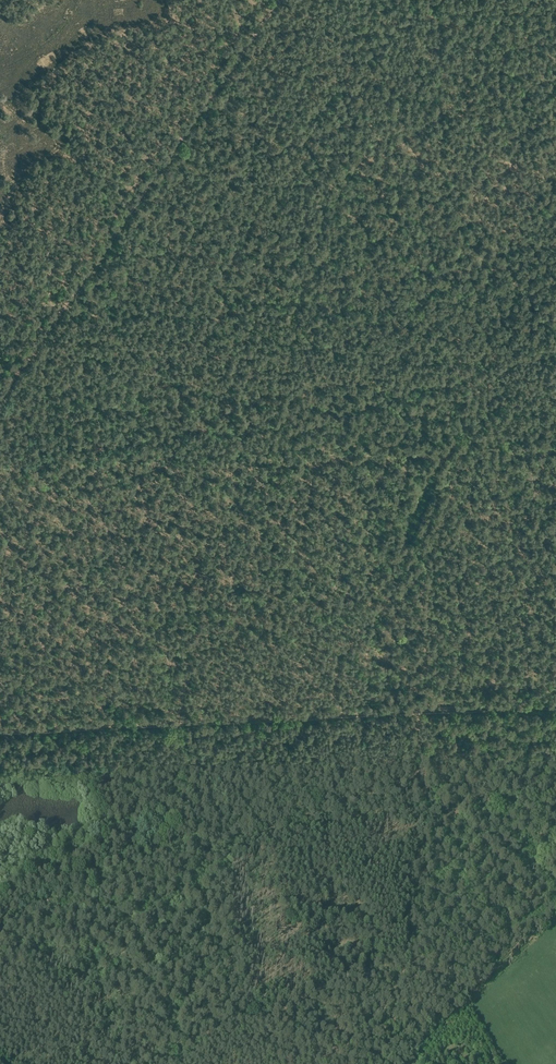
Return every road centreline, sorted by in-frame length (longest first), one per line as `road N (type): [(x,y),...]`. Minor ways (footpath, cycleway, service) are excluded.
road 1 (track): [(555,704),(118,724)]
road 2 (track): [(55,324),(281,0)]

